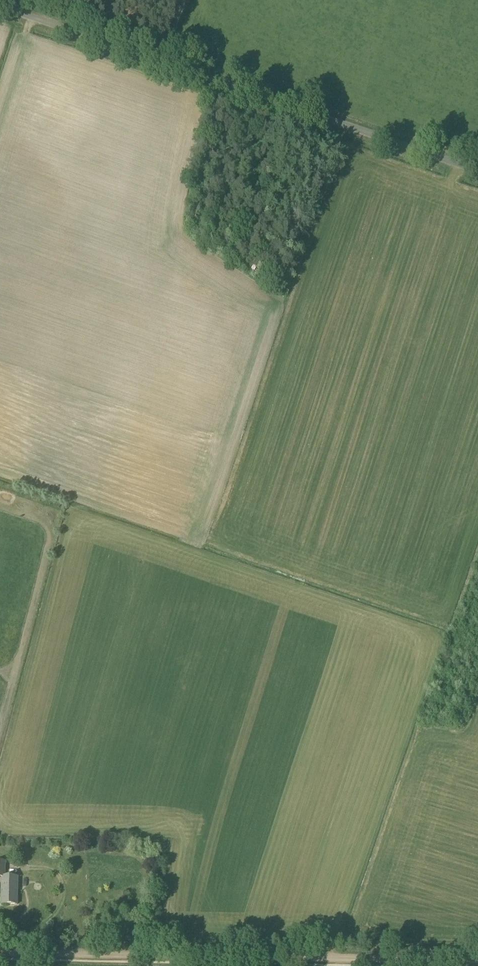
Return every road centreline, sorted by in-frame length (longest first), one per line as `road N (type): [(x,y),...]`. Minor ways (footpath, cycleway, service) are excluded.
road 1 (unclassified): [(477,172),(0,7)]
road 2 (track): [(477,962),(0,955)]

